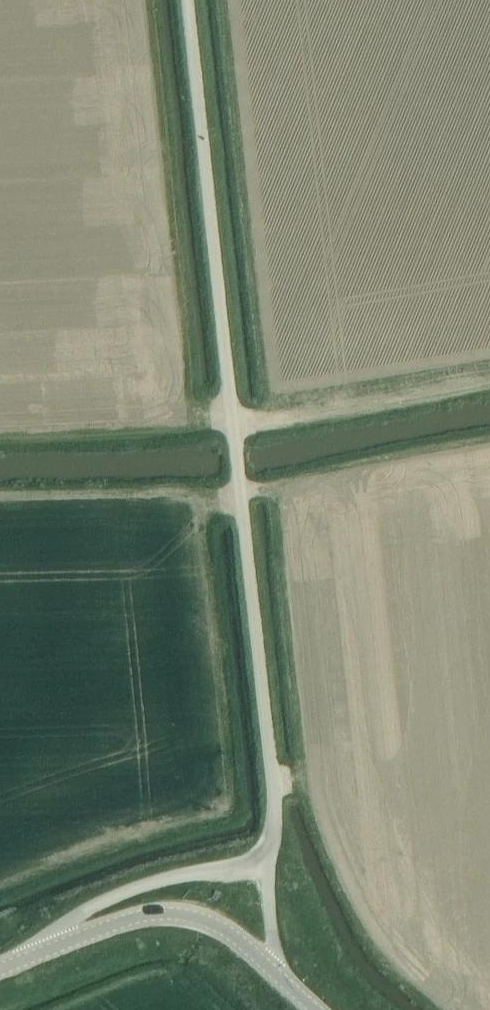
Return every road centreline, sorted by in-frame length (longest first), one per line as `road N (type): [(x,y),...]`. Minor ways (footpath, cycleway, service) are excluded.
road 1 (unclassified): [(260,861),(272,823),(190,0)]
road 2 (tertiary): [(272,967),(217,925),(188,915),(133,923),(24,962)]
road 3 (track): [(489,391),(276,426),(231,414)]
road 4 (unclassified): [(260,861),(247,871),(116,901),(24,962)]

